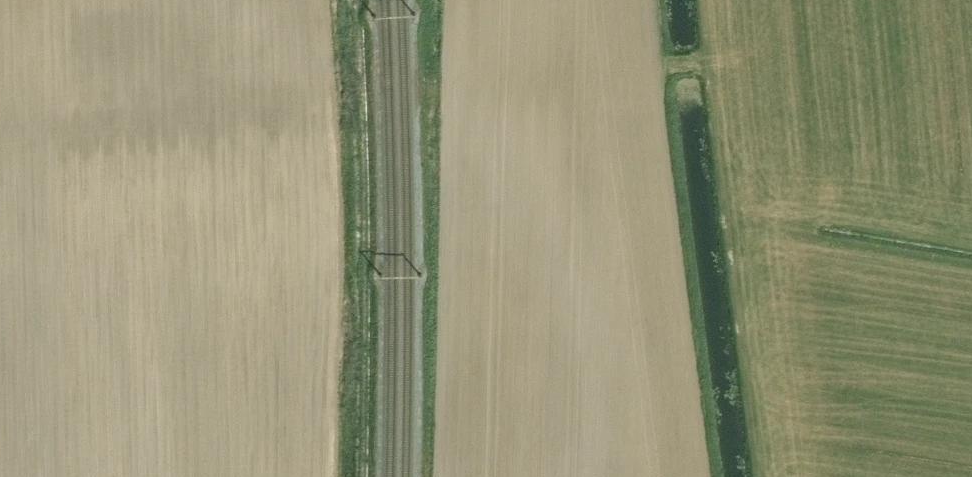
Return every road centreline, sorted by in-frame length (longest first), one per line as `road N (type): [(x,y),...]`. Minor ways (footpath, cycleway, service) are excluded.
road 1 (track): [(652,0),(662,59),(701,62),(721,74),(732,103),(743,216)]

